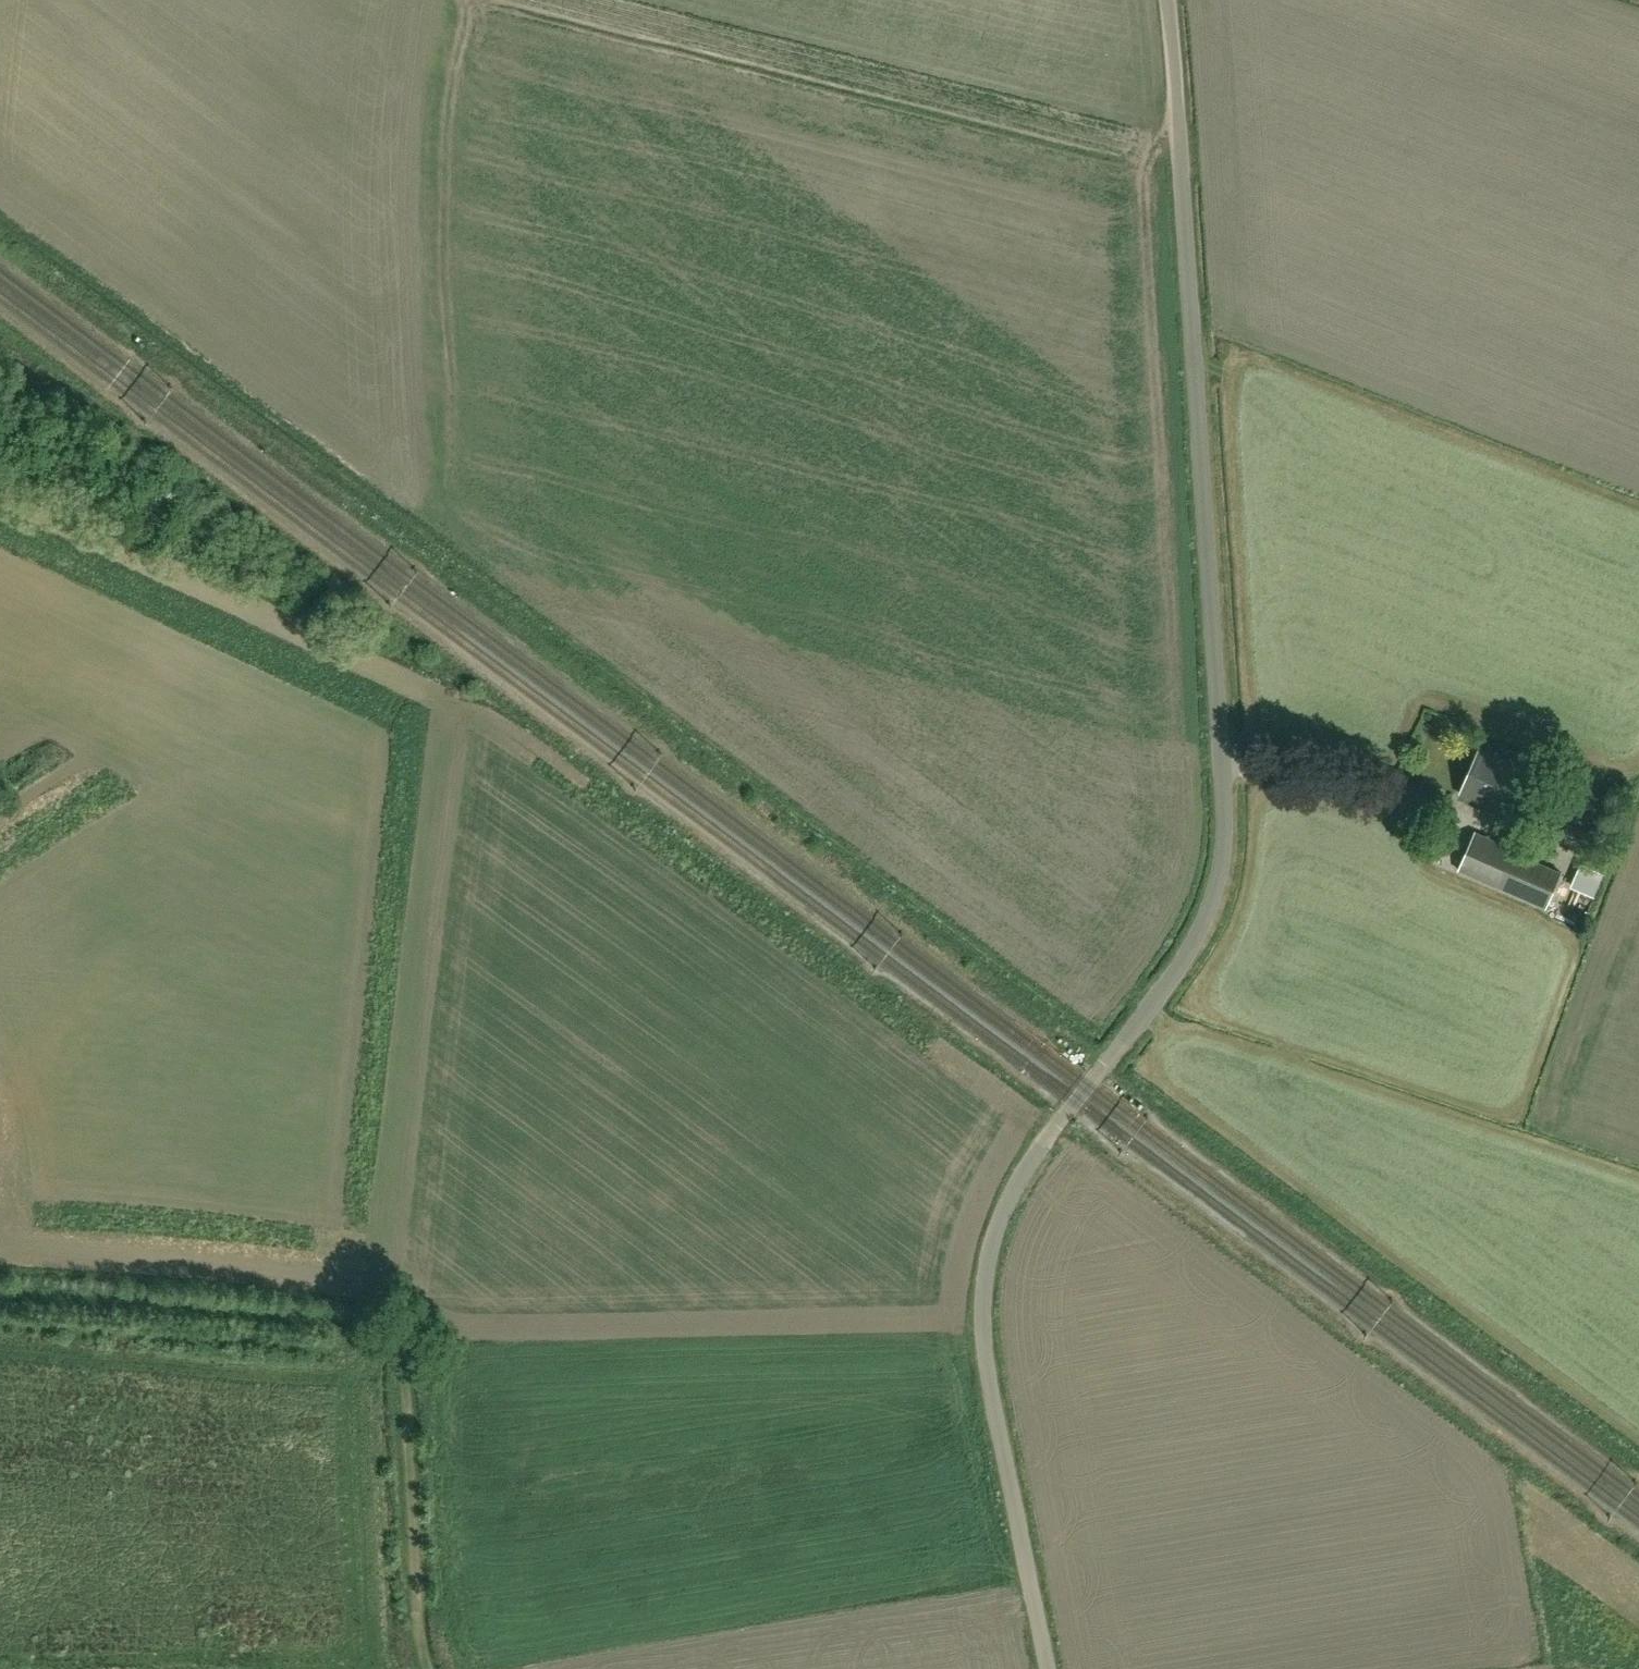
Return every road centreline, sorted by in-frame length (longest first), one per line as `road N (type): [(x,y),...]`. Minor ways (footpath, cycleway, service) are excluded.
road 1 (unclassified): [(1052,1668),(985,1337),(992,1257),(1040,1148),(1200,933),(1224,851),(1169,0)]

